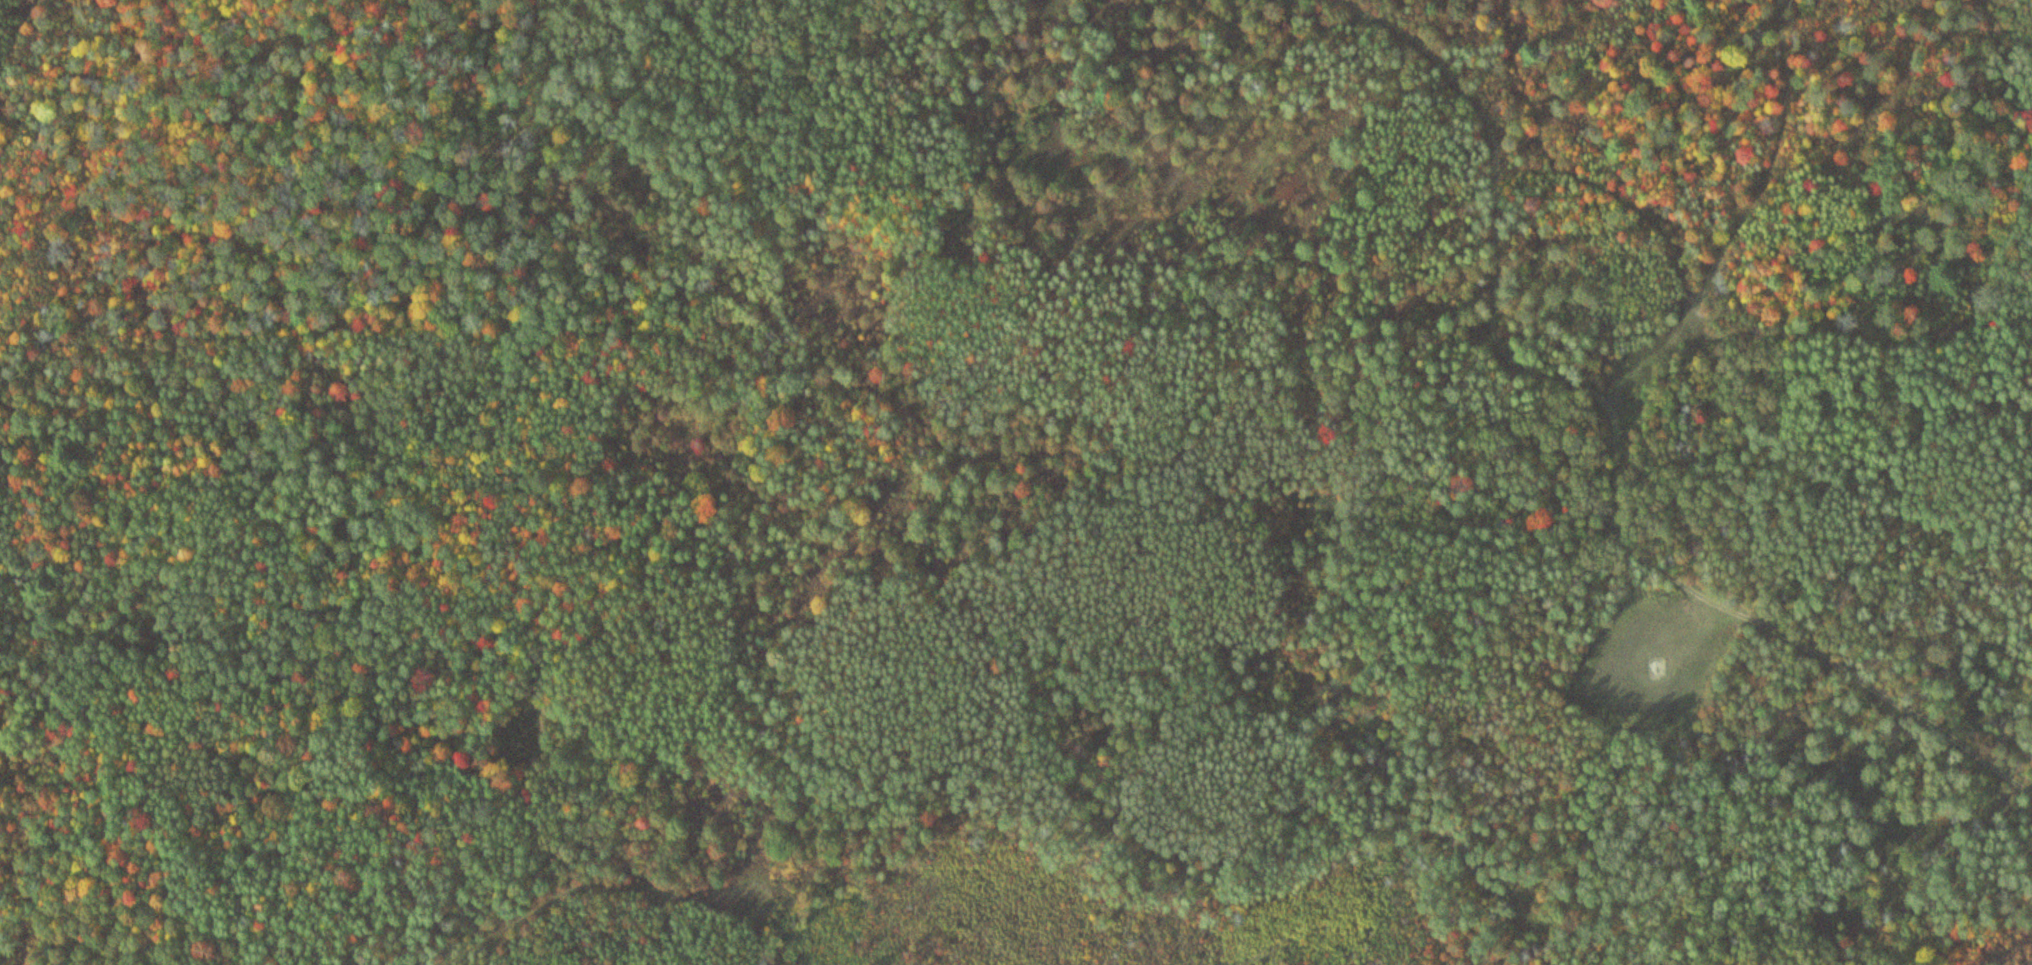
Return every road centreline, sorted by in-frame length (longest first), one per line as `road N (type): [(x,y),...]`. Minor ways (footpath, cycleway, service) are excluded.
road 1 (track): [(2031,793),(1901,700),(1625,553),(1609,424),(1754,213)]
road 2 (track): [(1616,413),(1507,341),(1487,235),(1485,127),(1417,36),(1344,0)]

